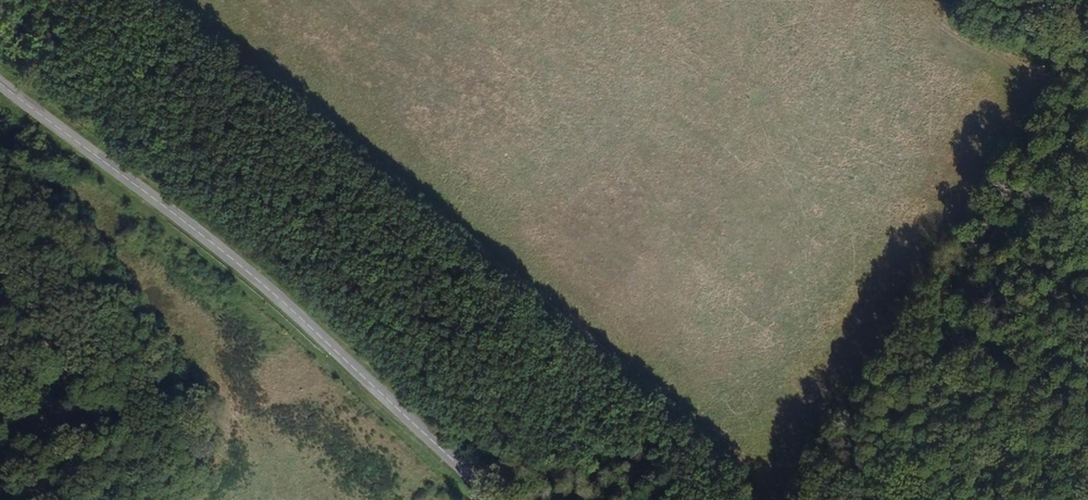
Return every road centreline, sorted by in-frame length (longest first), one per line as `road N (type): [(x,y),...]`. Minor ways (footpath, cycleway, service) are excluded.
road 1 (secondary): [(491,499),(229,259),(0,87)]
road 2 (track): [(1019,499),(1058,342),(1087,280)]

